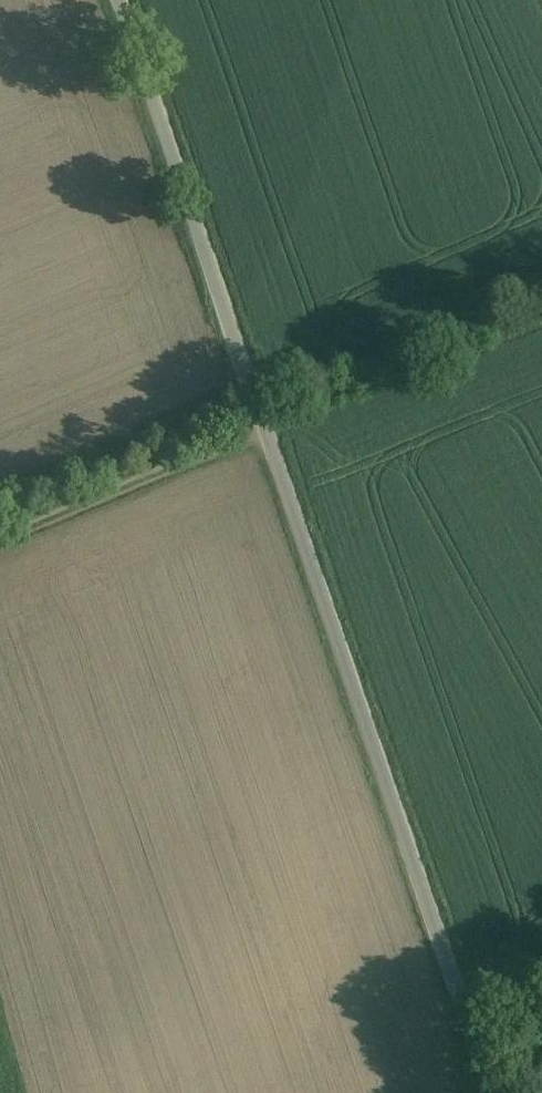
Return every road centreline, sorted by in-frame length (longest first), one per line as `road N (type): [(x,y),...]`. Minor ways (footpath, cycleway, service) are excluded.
road 1 (unclassified): [(123,0),(495,1092)]
road 2 (track): [(0,528),(541,305)]

